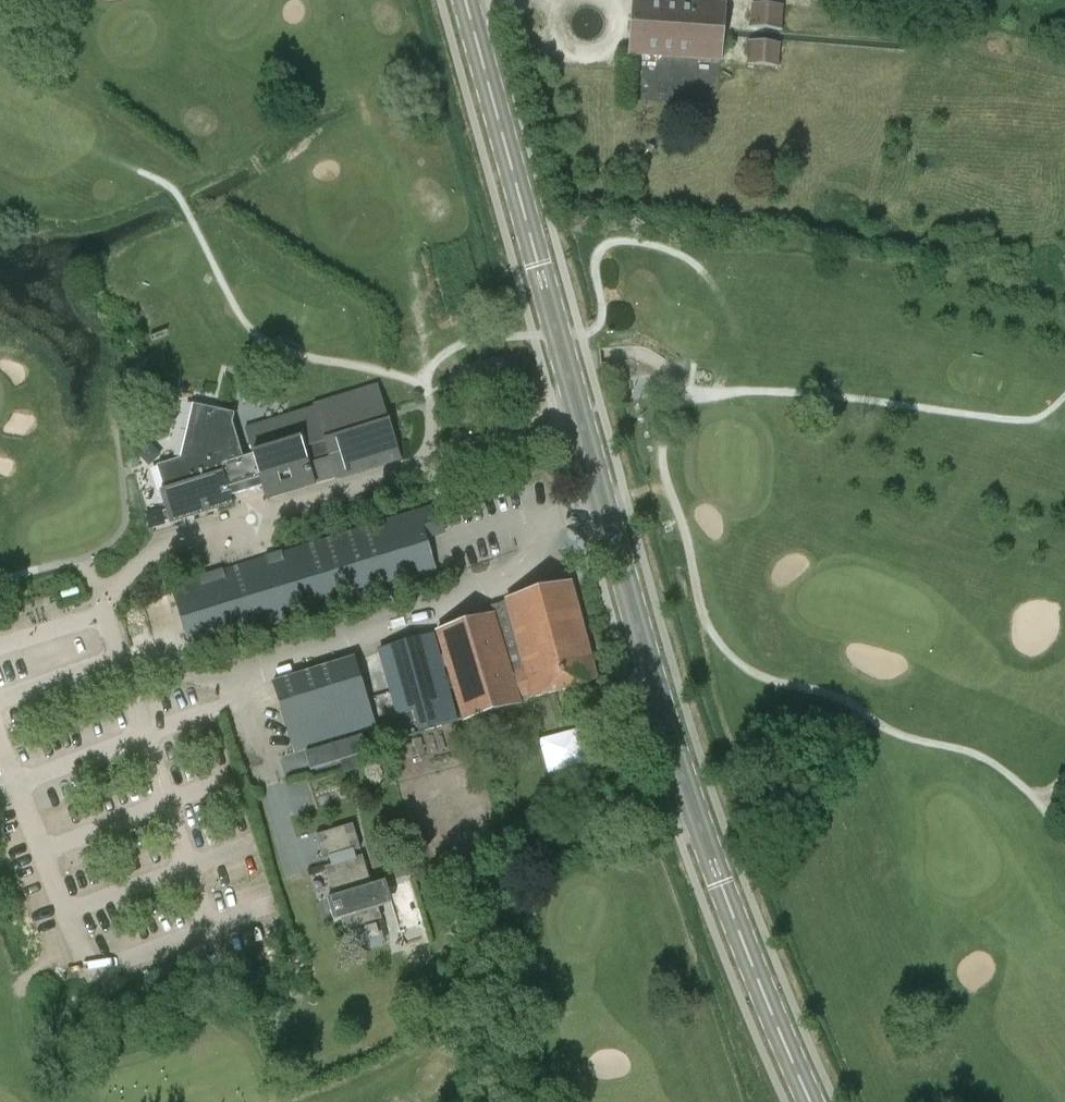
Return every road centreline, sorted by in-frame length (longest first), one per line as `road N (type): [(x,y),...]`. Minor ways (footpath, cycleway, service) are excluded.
road 1 (tertiary): [(811,1101),(690,795),(466,0)]

